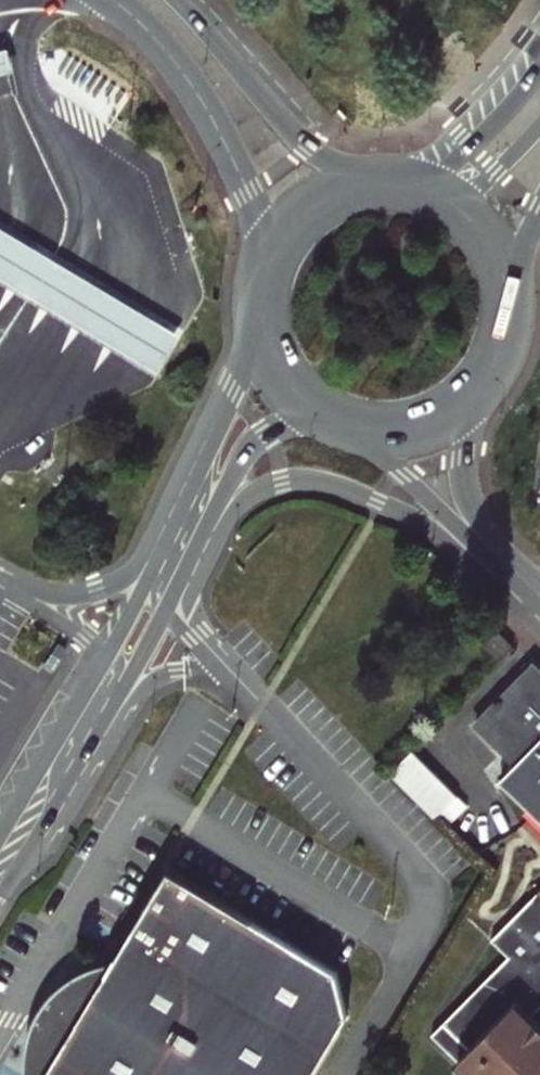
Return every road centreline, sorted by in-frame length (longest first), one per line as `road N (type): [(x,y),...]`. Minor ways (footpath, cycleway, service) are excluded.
road 1 (tertiary): [(262,304),(234,385),(142,589),(0,834)]
road 2 (tertiary): [(0,900),(205,533)]
road 3 (tertiary): [(205,533),(256,490),(307,477),(378,502),(504,574)]
road 4 (tertiary): [(112,0),(170,56),(204,107),(256,210),(268,270)]
road 5 (tertiary): [(369,185),(308,147),(176,0)]
road 6 (tertiary): [(539,594),(471,501),(460,444),(469,398)]
road 7 (tertiary): [(344,424),(504,574)]
road 8 (tertiary): [(539,56),(445,153),(385,184)]
road 9 (tertiary): [(509,301),(496,253),(466,214),(425,191),(385,184)]
road 10 (tertiary): [(205,533),(256,440),(296,417),(321,414)]
road 11 (tertiary): [(369,185),(306,213),(268,270)]
road 12 (tertiary): [(344,424),(419,427),(469,398)]
road 13 (tertiary): [(262,304),(282,375),(321,414)]

